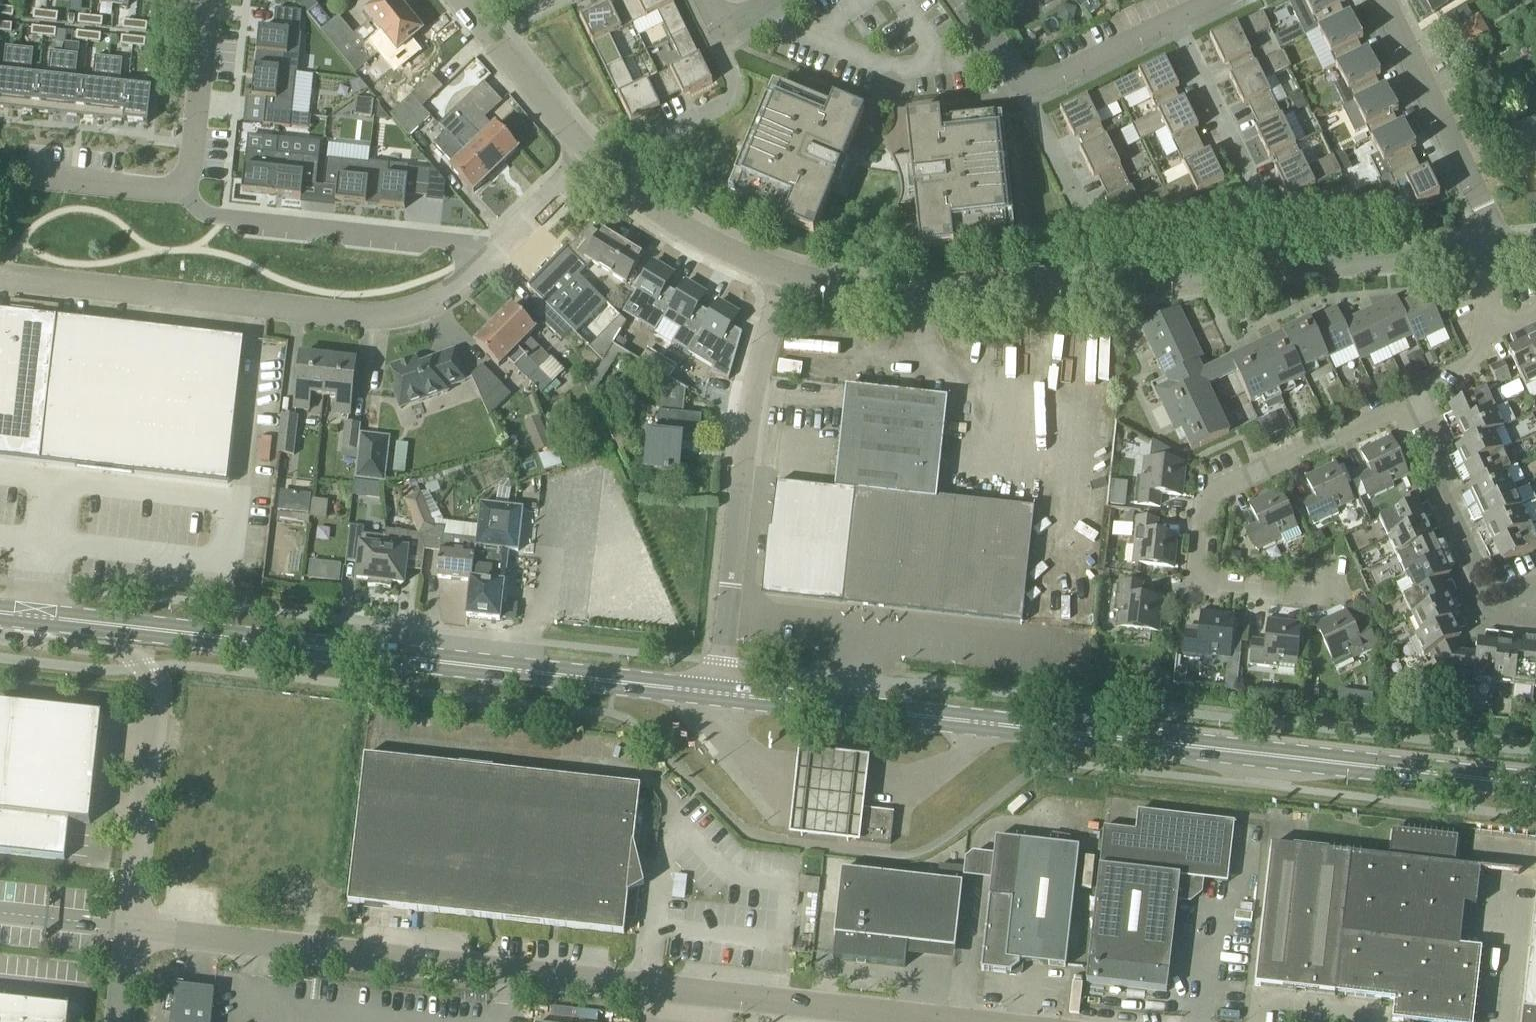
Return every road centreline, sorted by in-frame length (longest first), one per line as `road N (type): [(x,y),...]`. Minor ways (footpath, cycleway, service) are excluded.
road 1 (unclassified): [(129,928),(965,1021)]
road 2 (primary): [(1535,786),(711,694)]
road 3 (residential): [(1487,256),(936,294),(778,272)]
road 4 (primary): [(711,694),(13,615)]
road 5 (residential): [(0,276),(395,315),(451,294),(483,269)]
road 6 (residential): [(778,272),(711,694)]
road 7 (residential): [(1321,591),(1221,587),(1201,552),(1209,498),(1412,408)]
road 8 (unclassified): [(13,615),(62,644),(116,651),(150,679),(154,702),(129,928)]
road 9 (residential): [(182,194),(190,206),(216,215),(442,237),(483,269)]
road 10 (residential): [(1487,256),(1479,204),(1382,0)]
road 11 (residential): [(1412,408),(1466,590),(1483,613),(1535,623)]
road 12 (residential): [(778,272),(725,254),(593,164)]
road 13 (residential): [(593,164),(462,0)]
road 14 (residential): [(1176,19),(1260,198)]
road 15 (residential): [(182,194),(203,0)]
road 16 (residential): [(1176,19),(1023,91)]
road 17 (residential): [(651,138),(724,101),(732,82),(714,22)]
road 18 (residential): [(27,177),(182,194)]
road 19 (residential): [(1023,91),(1090,229)]
road 20 (residential): [(483,269),(593,164)]

